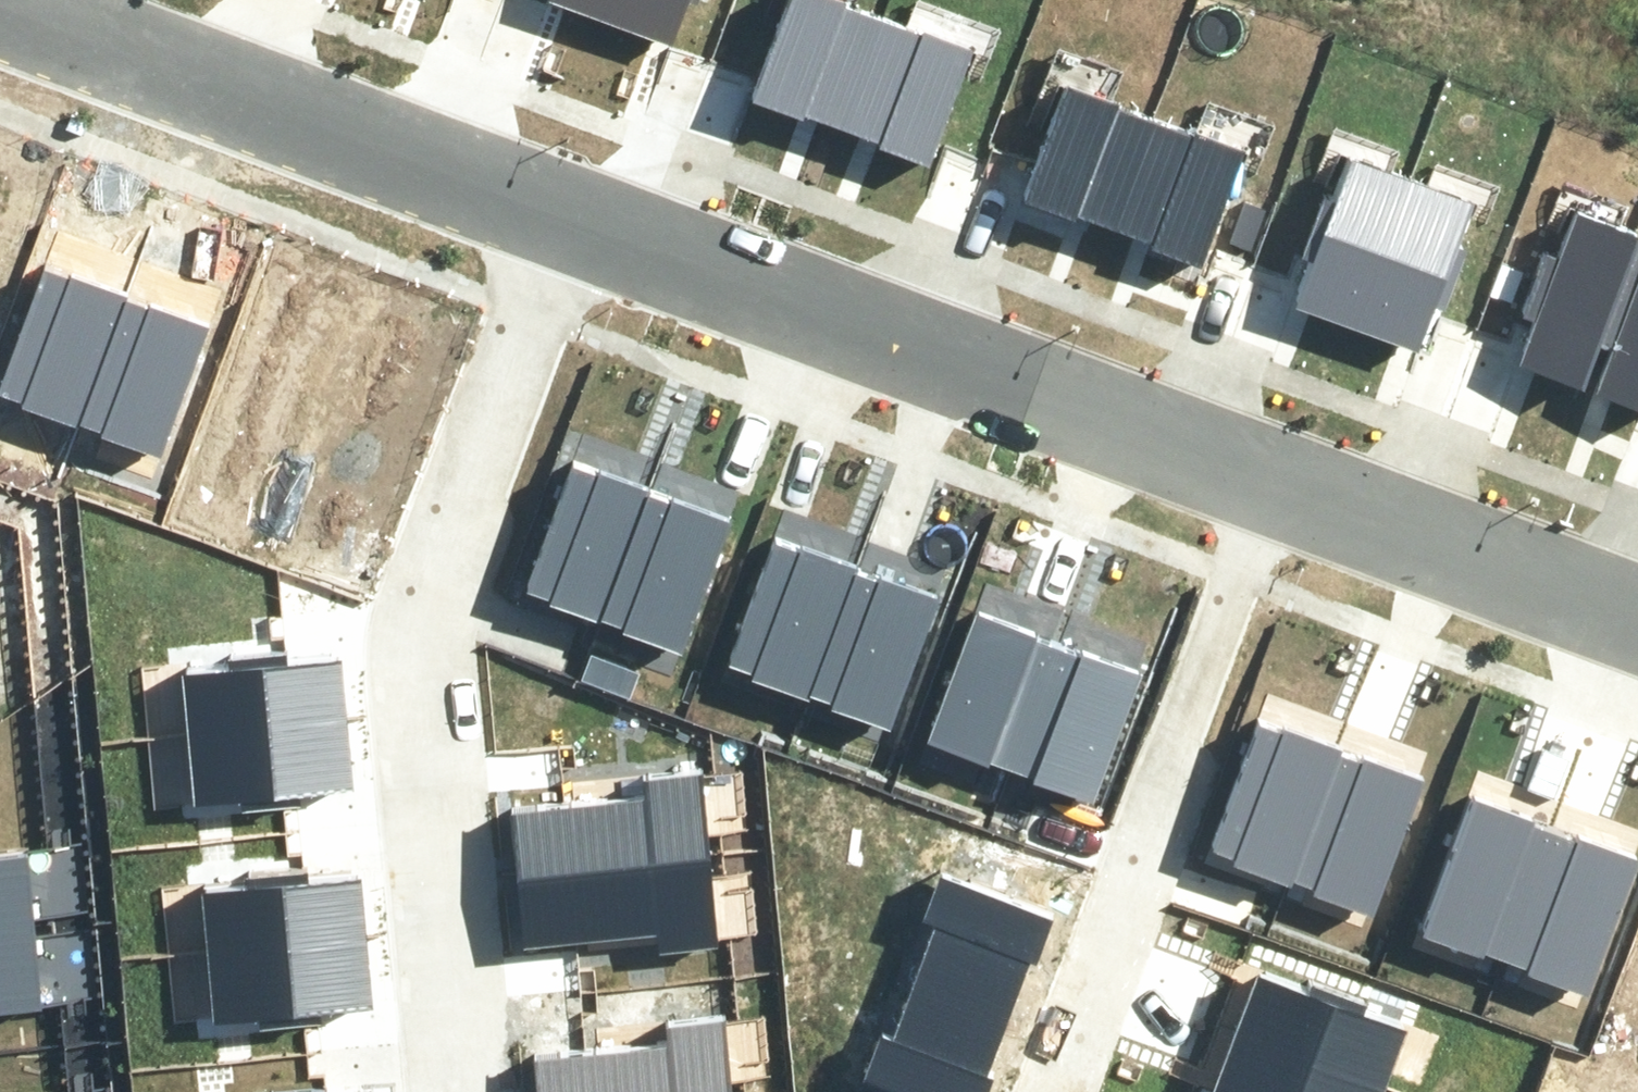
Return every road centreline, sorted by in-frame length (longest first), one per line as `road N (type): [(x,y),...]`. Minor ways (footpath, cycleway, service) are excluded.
road 1 (residential): [(549,209),(414,602),(462,1091)]
road 2 (residential): [(1247,471),(549,209)]
road 3 (residential): [(1247,471),(1029,1091)]
road 4 (residential): [(549,209),(0,26)]
road 5 (residential): [(1637,613),(1247,471)]

